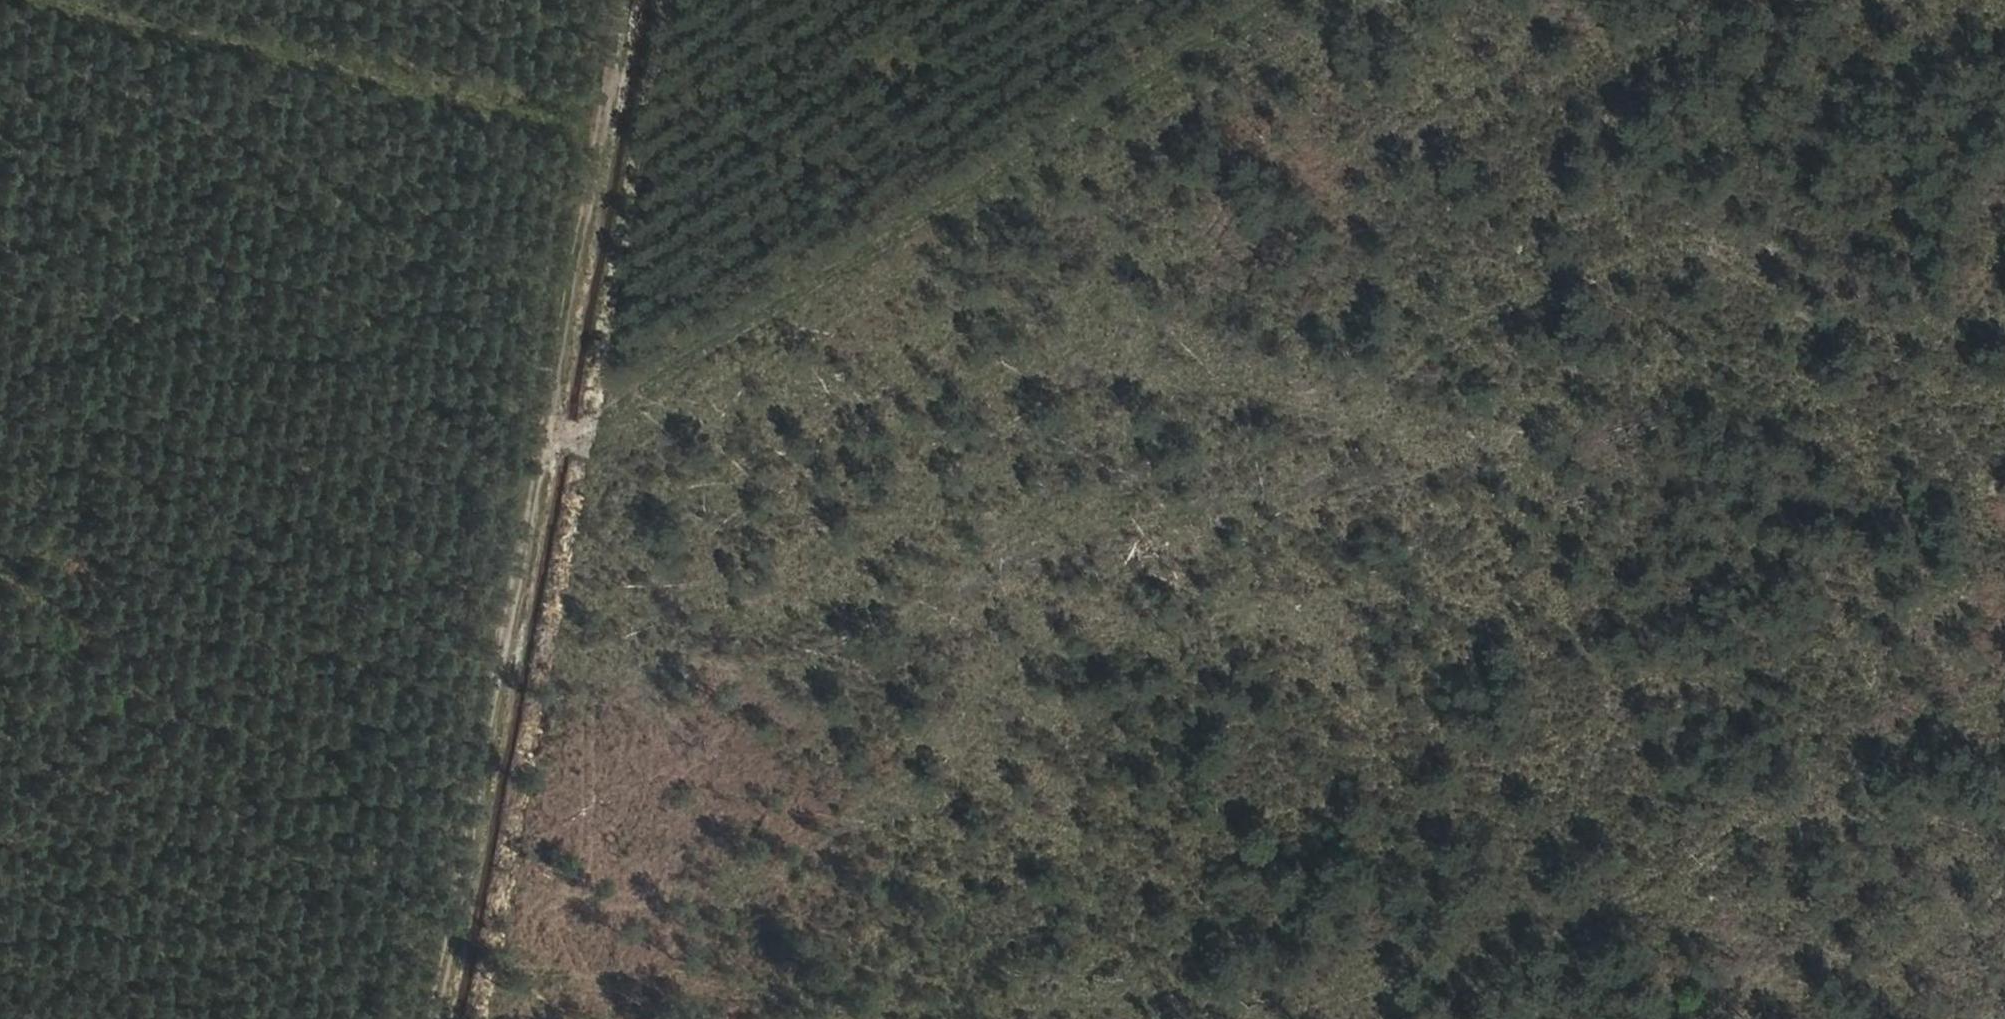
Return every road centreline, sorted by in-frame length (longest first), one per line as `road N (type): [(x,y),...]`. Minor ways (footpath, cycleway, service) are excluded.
road 1 (track): [(444,1018),(628,0)]

